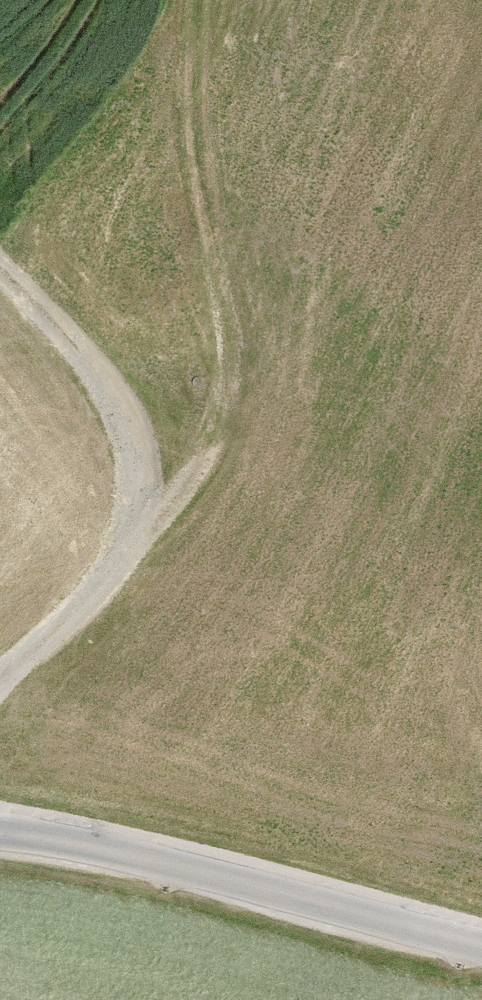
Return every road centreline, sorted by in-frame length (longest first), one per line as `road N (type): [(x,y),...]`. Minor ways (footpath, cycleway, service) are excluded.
road 1 (track): [(116,551),(207,443),(218,332),(166,60),(172,0)]
road 2 (unclassified): [(481,947),(182,864),(0,828)]
road 3 (track): [(0,676),(116,551),(111,445),(65,347),(0,281)]

